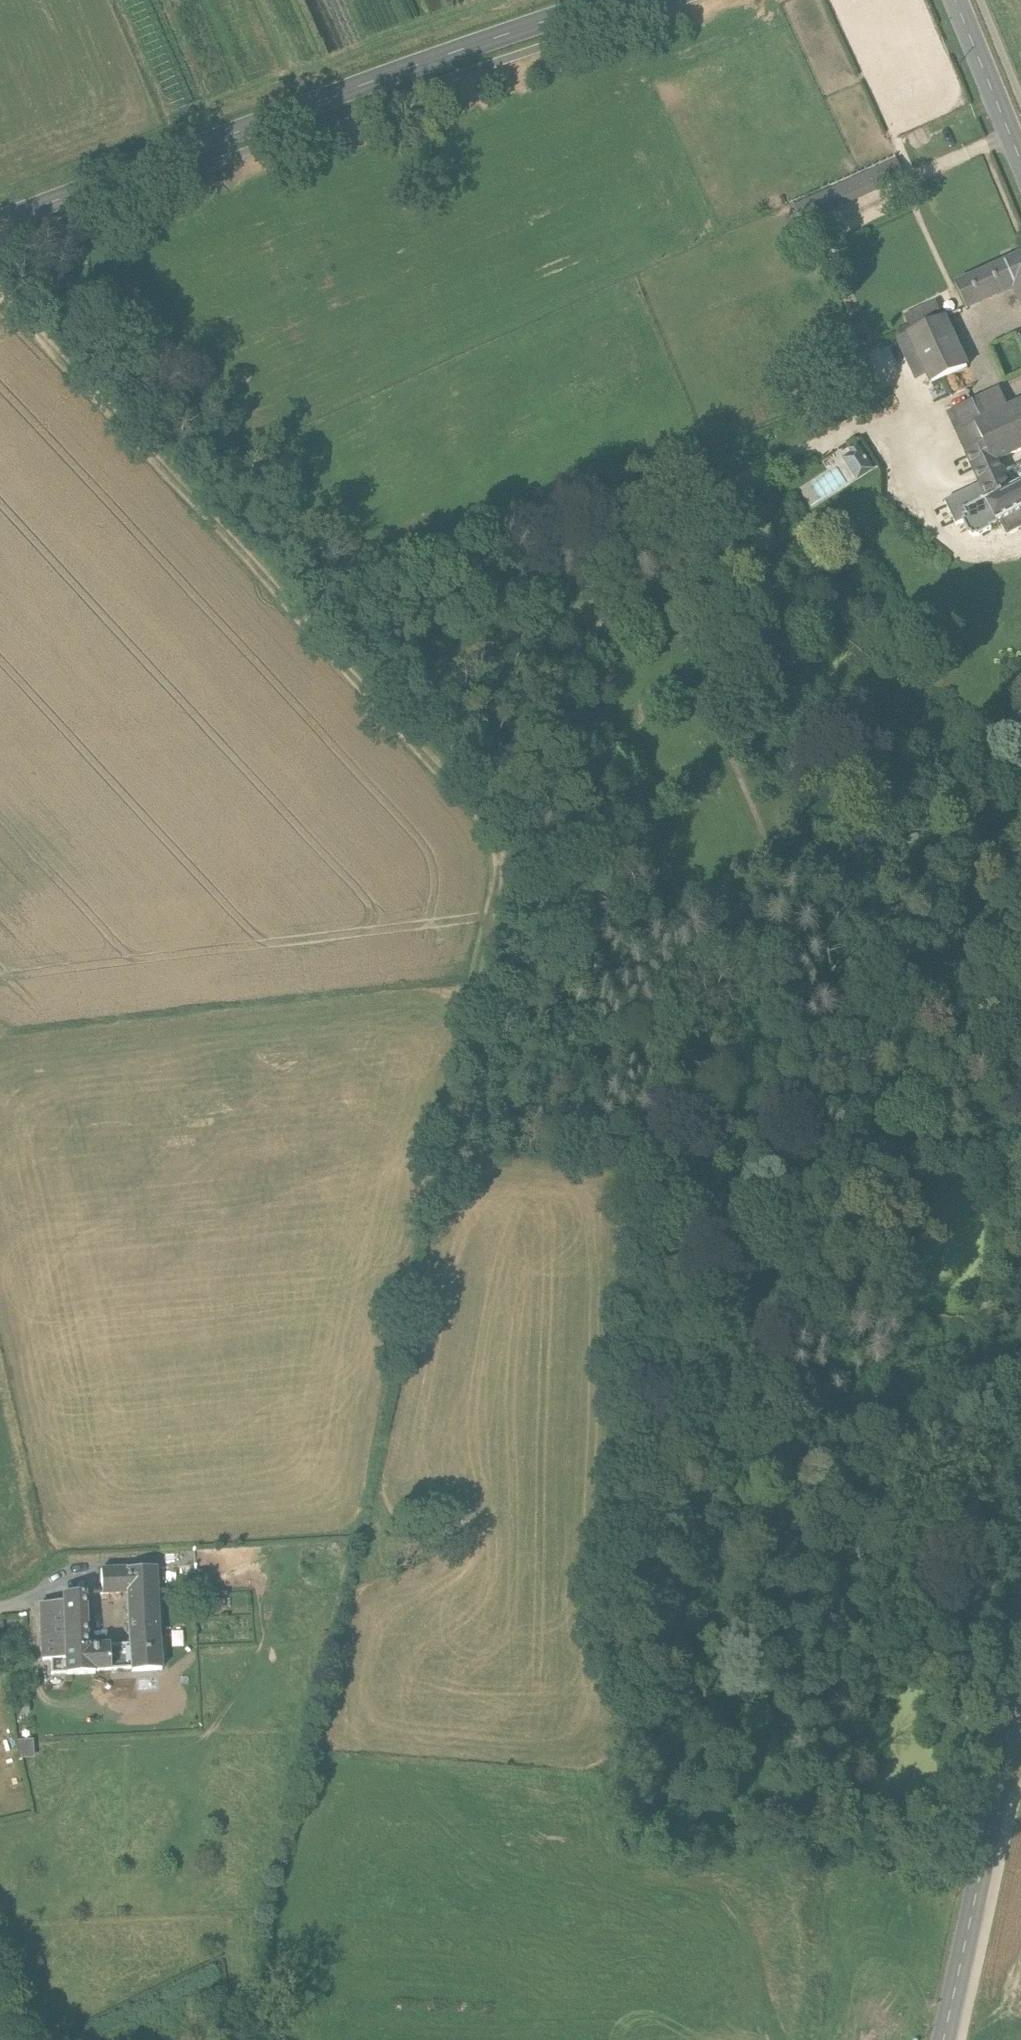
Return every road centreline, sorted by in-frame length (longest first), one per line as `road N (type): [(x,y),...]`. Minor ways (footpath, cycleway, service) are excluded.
road 1 (track): [(0,290),(486,827),(493,864),(468,967)]
road 2 (tertiary): [(609,0),(0,223)]
road 3 (tertiary): [(944,2039),(1020,1678)]
road 4 (tertiary): [(1020,161),(955,0)]

